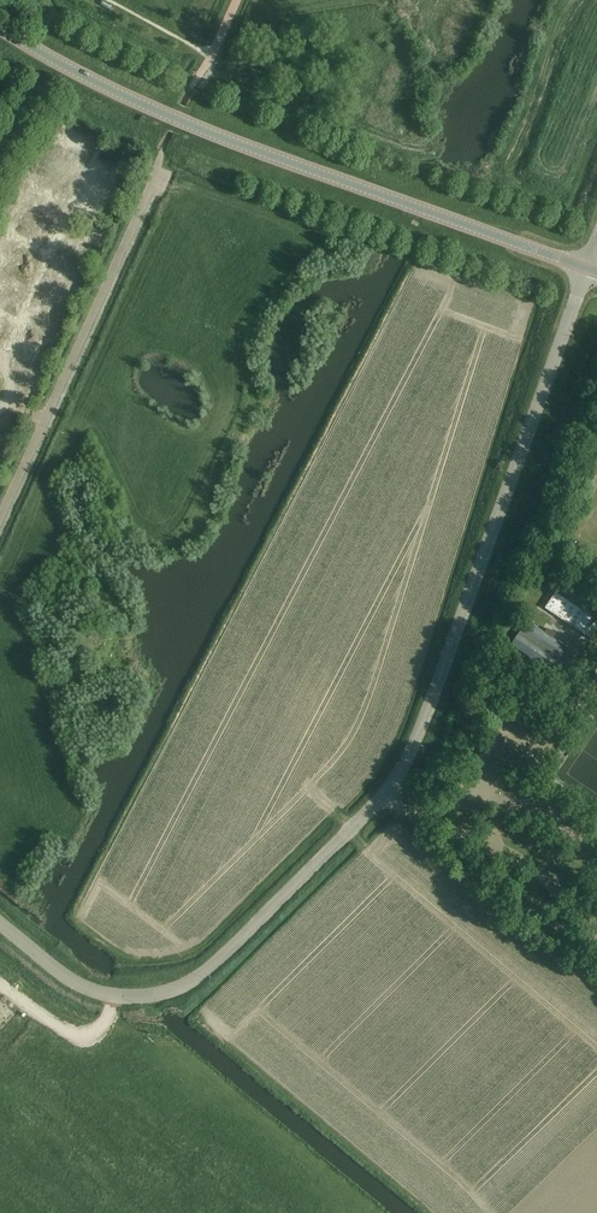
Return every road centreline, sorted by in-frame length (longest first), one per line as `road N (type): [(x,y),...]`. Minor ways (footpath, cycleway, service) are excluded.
road 1 (tertiary): [(586,269),(186,123),(0,28)]
road 2 (unclassified): [(380,798),(419,735),(586,269)]
road 3 (unclassified): [(0,925),(96,993),(179,988),(210,969),(380,798)]
road 4 (unclassified): [(0,516),(187,98)]
road 5 (unclassified): [(596,941),(534,868),(380,798)]

